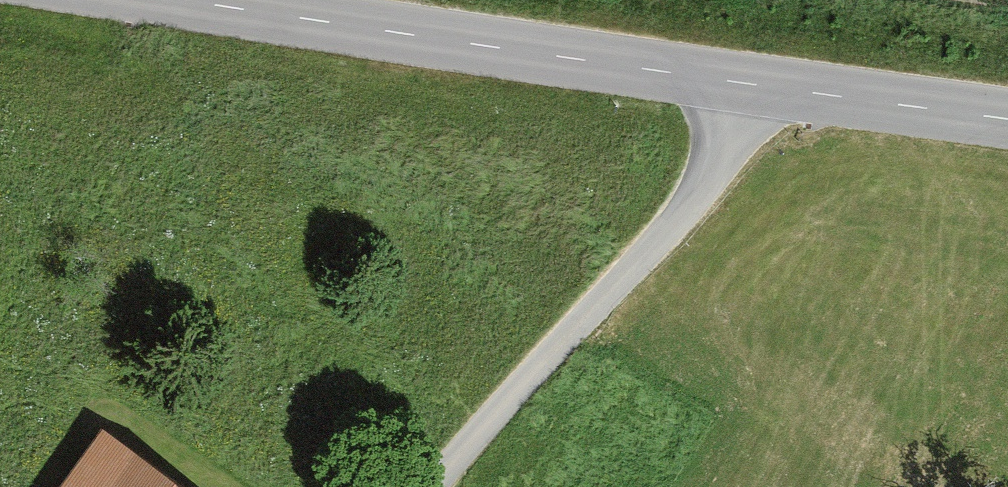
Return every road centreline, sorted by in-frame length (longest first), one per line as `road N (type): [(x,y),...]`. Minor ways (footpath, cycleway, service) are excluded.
road 1 (unclassified): [(1007,113),(204,0)]
road 2 (track): [(755,78),(698,198),(422,486)]

